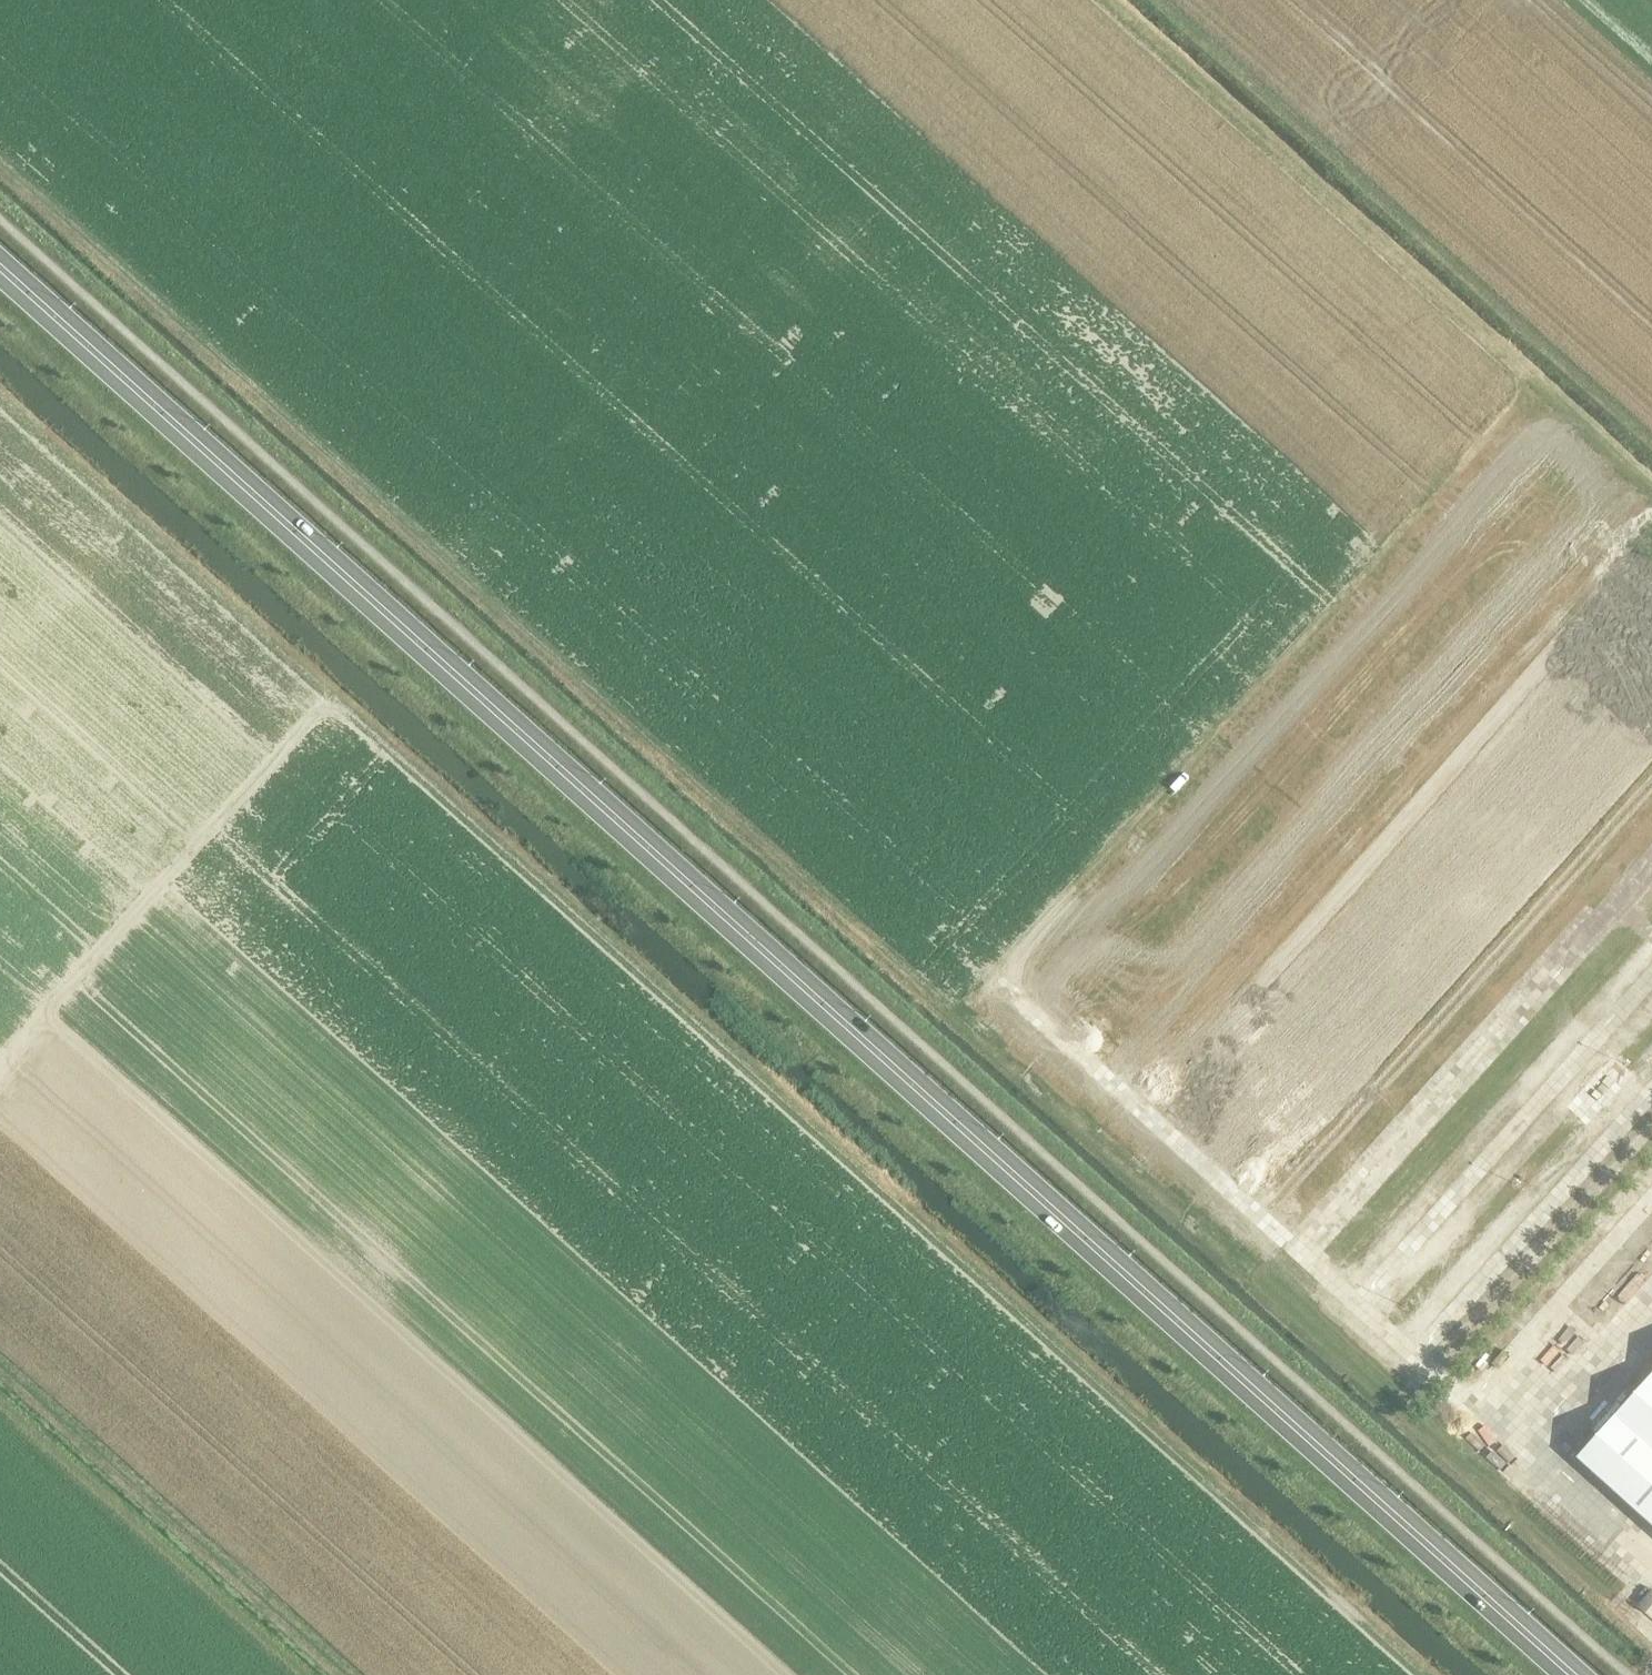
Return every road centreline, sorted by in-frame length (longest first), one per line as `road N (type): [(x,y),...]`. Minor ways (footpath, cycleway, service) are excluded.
road 1 (secondary): [(1569,1674),(0,271)]

